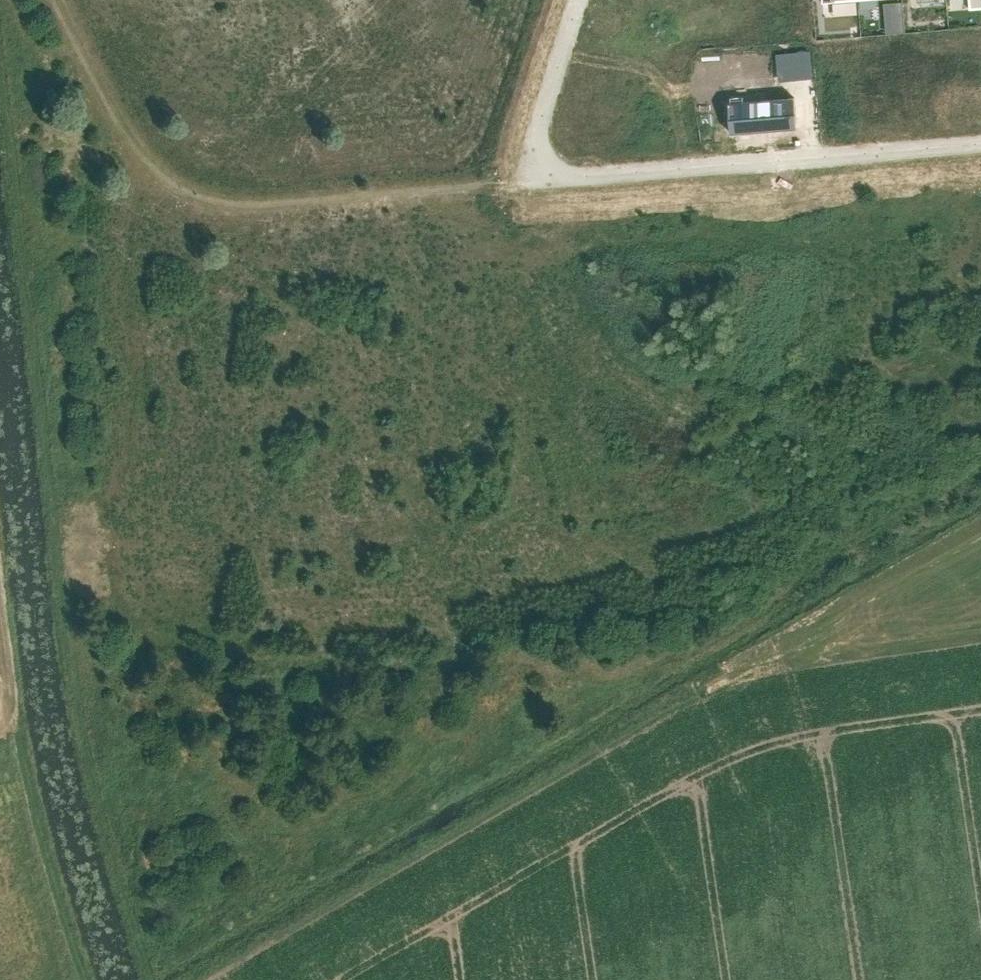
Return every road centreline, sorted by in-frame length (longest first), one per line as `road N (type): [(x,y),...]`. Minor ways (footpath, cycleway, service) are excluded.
road 1 (residential): [(980,148),(561,176),(536,169),(533,142),(577,0)]

